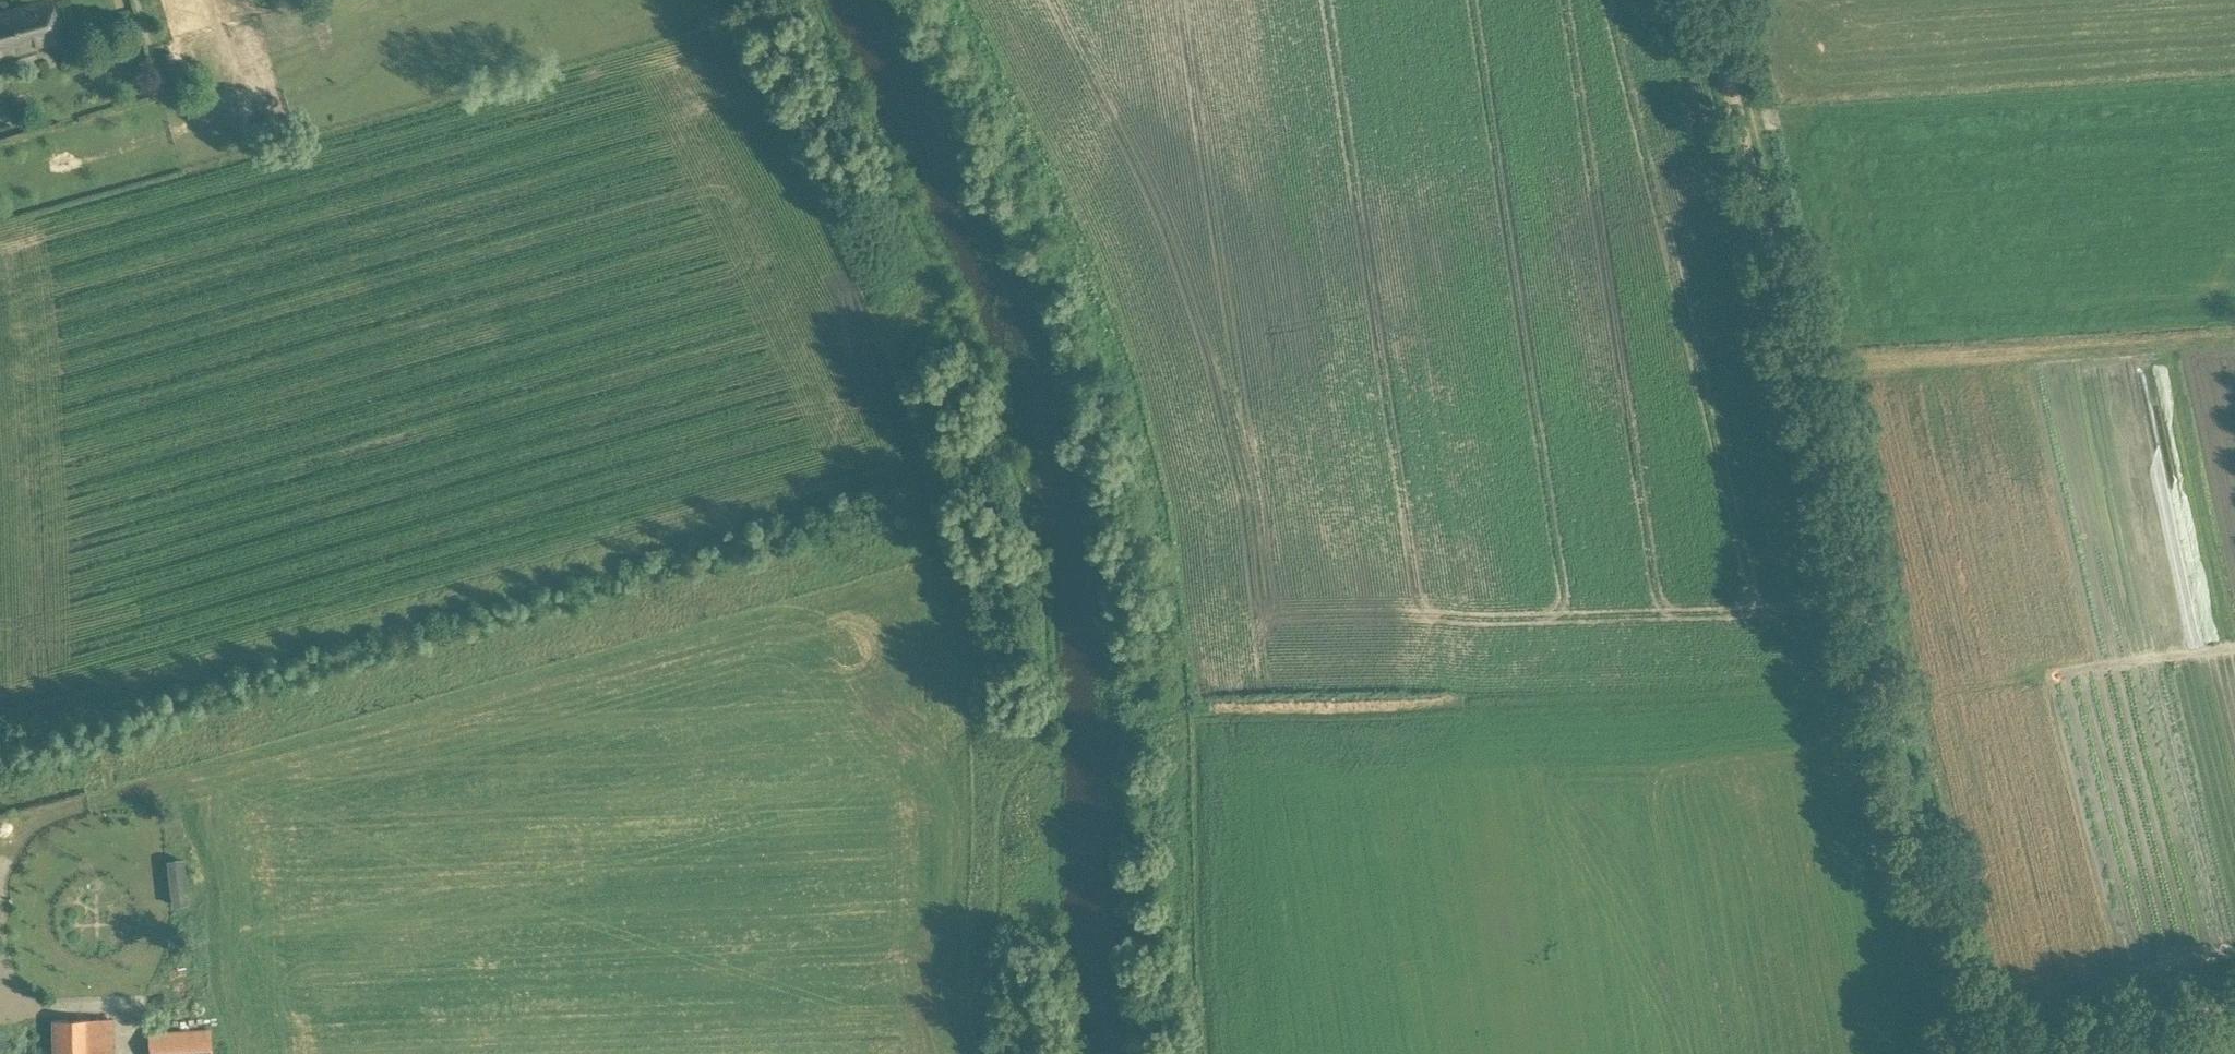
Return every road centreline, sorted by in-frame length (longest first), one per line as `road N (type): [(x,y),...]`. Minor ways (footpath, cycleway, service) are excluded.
road 1 (track): [(1715,0),(1970,1053)]
road 2 (track): [(2234,997),(1982,1053)]

